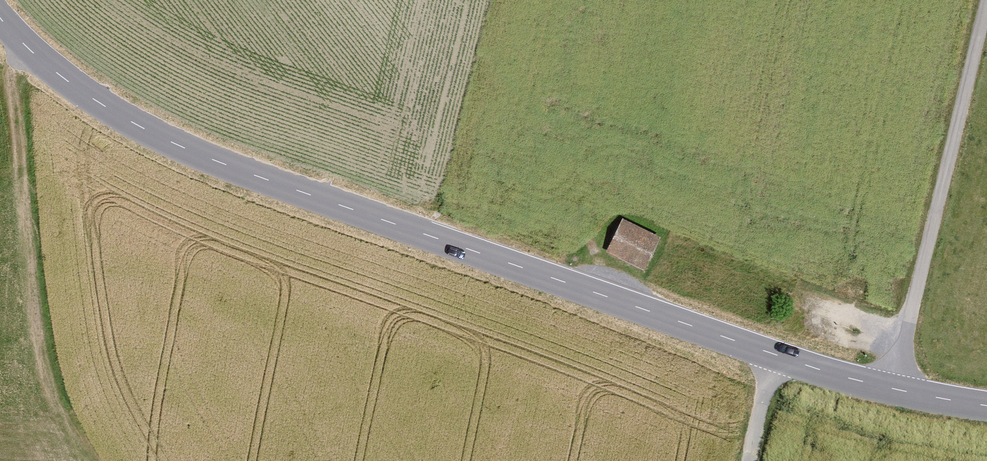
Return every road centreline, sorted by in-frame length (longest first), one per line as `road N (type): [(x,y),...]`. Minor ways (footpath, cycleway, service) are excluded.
road 1 (tertiary): [(0,19),(16,40),(155,134),(629,307),(894,394)]
road 2 (track): [(16,40),(37,382),(82,460)]
road 3 (unclassified): [(986,12),(894,394)]

